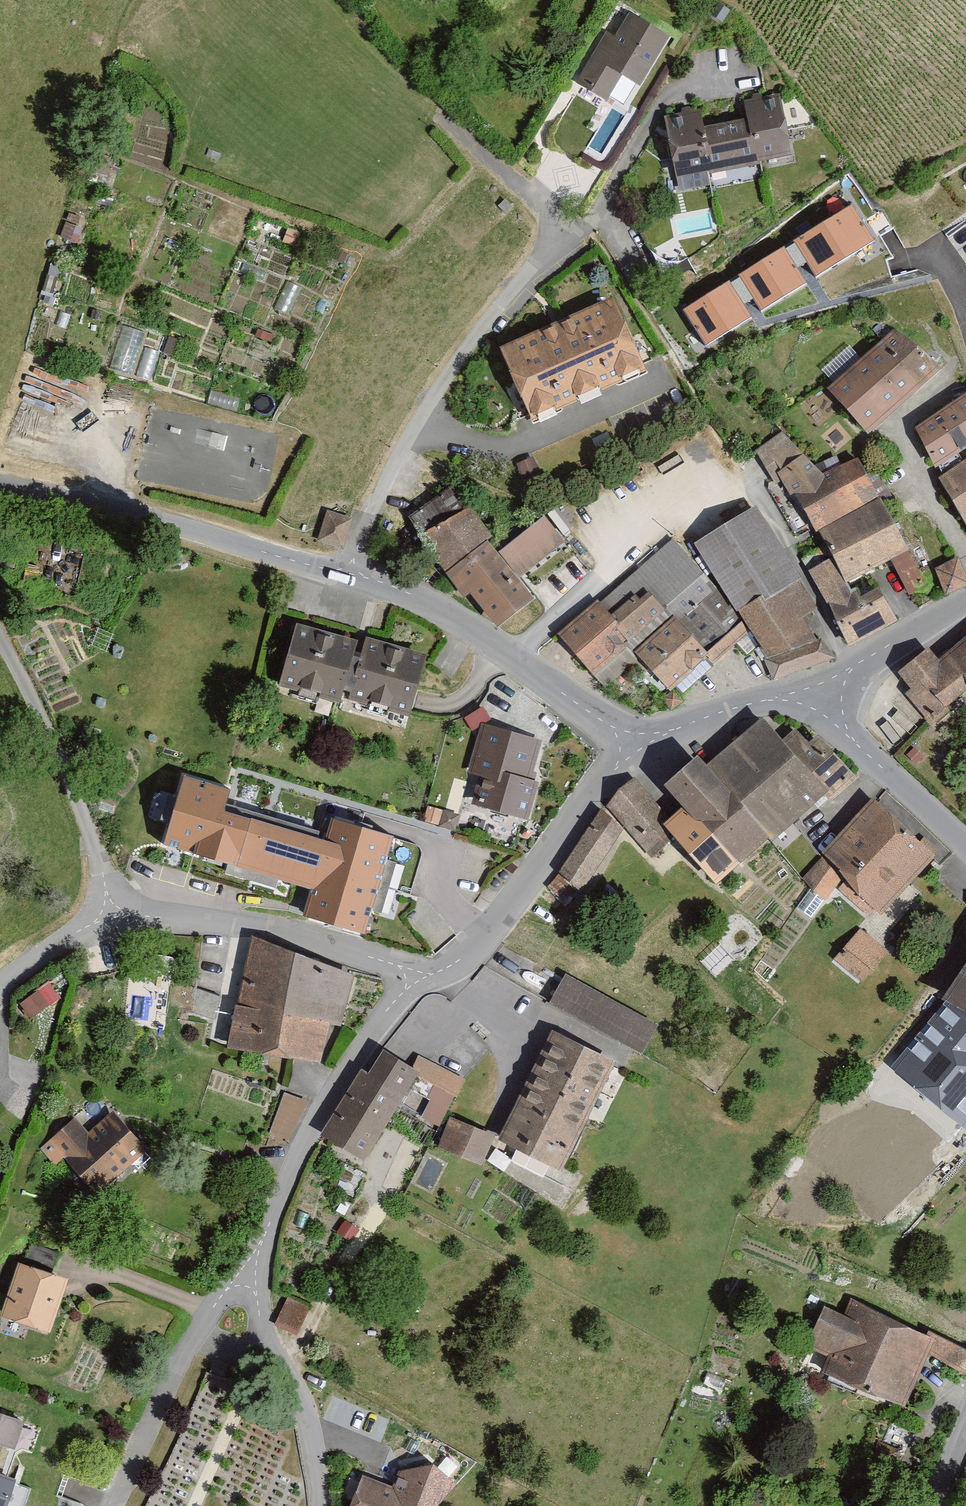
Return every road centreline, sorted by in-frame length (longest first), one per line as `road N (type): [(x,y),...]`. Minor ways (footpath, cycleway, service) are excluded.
road 1 (residential): [(423,975),(233,917),(118,912),(0,638)]
road 2 (residential): [(348,573),(420,419),(558,235),(548,206),(438,113)]
road 3 (residential): [(854,668),(754,492),(722,485),(663,514),(512,661)]
road 4 (residential): [(348,573),(0,484)]
road 5 (residential): [(423,975),(334,1084),(245,1277)]
road 6 (residential): [(634,743),(470,952),(423,975)]
road 7 (residential): [(245,1277),(194,1338),(113,1505)]
road 8 (residential): [(245,1277),(307,1421),(319,1505)]
road 9 (residential): [(821,697),(965,844)]
road 10 (residential): [(821,697),(768,699),(634,743)]
road 11 (residential): [(512,661),(424,602),(348,573)]
road 12 (residential): [(634,743),(512,661)]
road 13 (track): [(0,988),(118,912)]
road 14 (residential): [(965,601),(854,668)]

